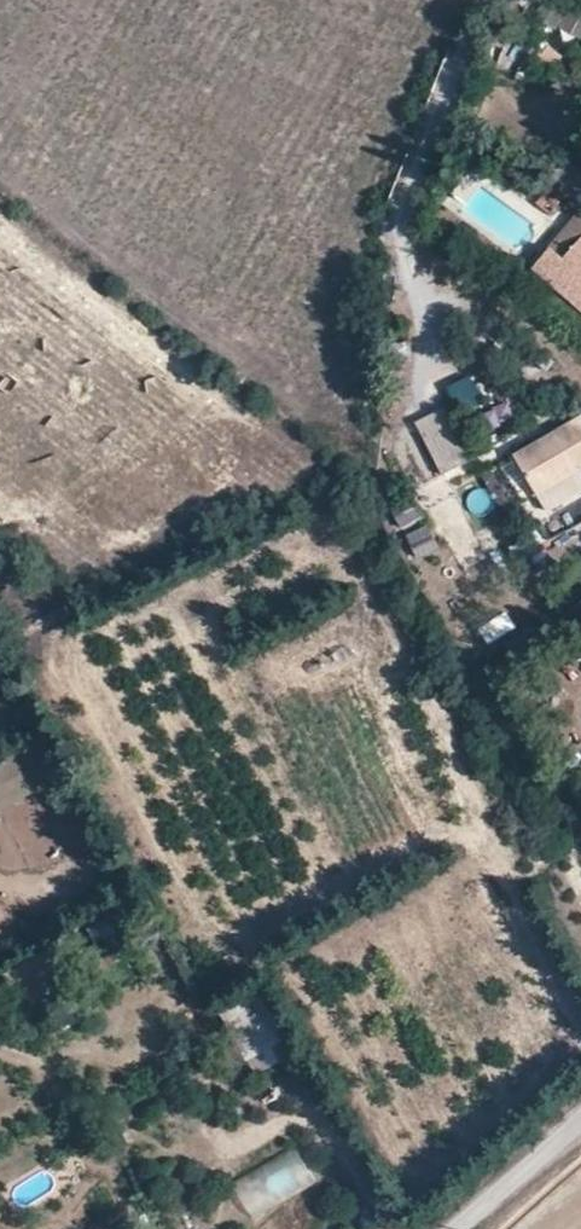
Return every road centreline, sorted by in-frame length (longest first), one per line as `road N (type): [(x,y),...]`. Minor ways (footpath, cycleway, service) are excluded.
road 1 (unclassified): [(459,1228),(580,1121)]

